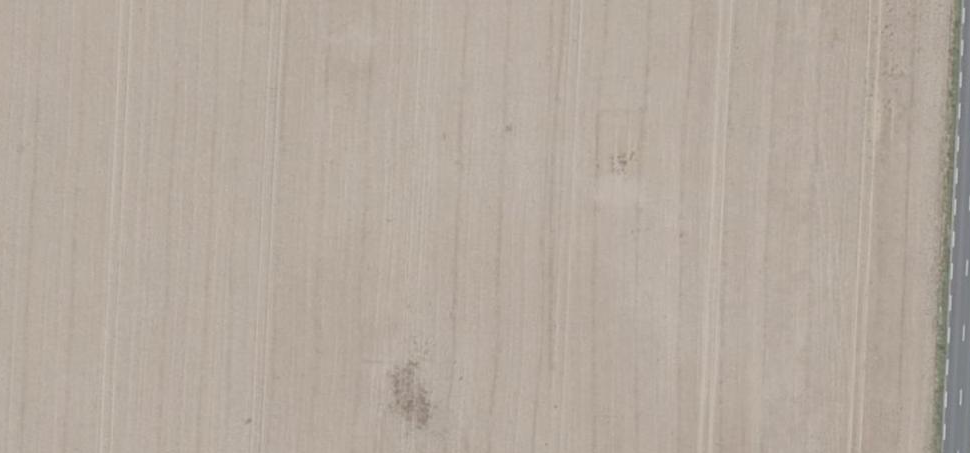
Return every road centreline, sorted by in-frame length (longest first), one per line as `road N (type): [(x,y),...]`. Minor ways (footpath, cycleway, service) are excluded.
road 1 (primary): [(959,452),(969,203)]

